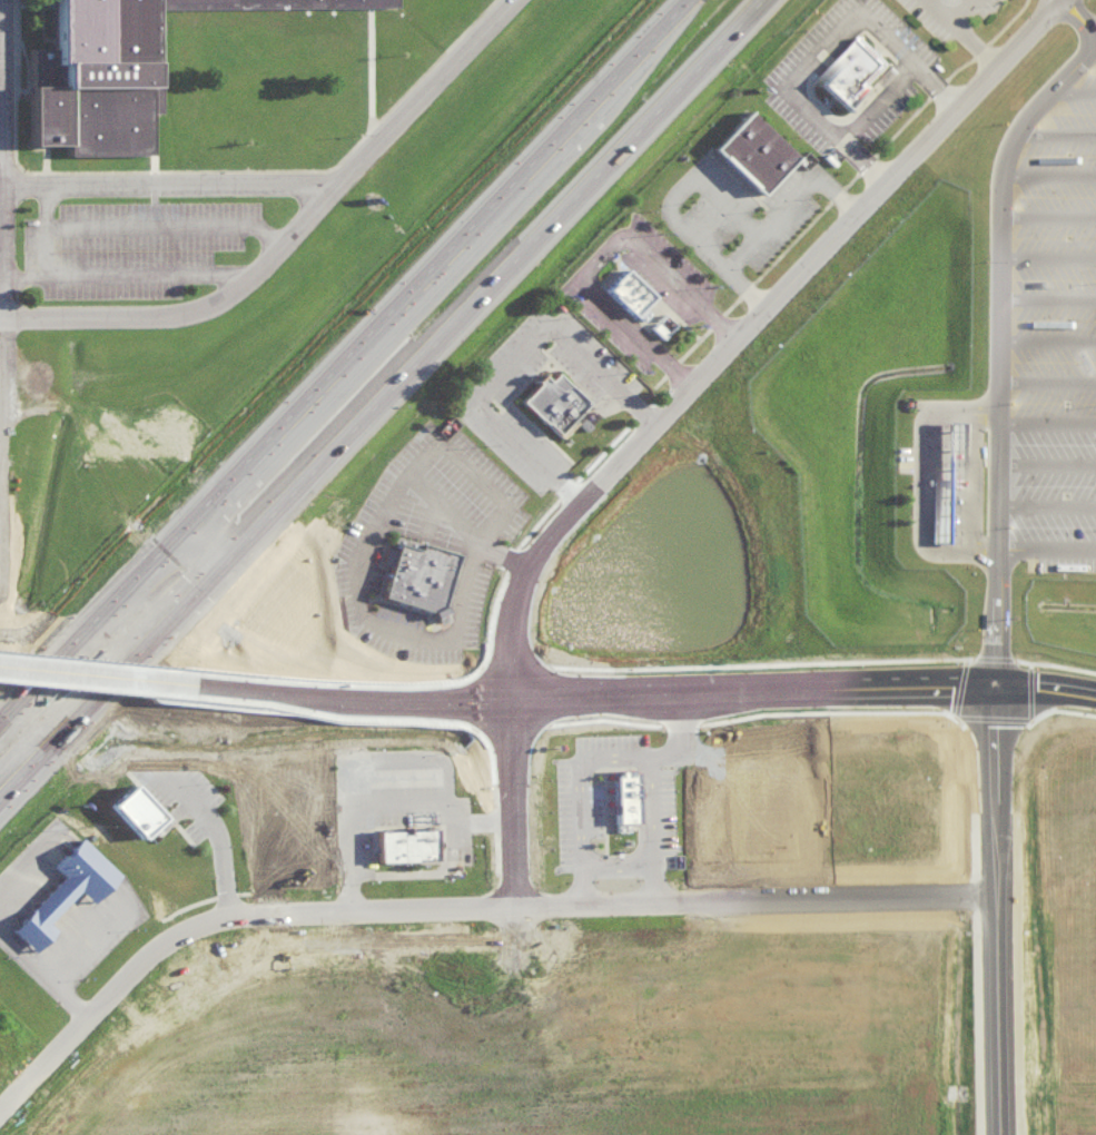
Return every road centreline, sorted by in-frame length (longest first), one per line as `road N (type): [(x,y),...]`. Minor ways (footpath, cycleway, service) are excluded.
road 1 (residential): [(0,1114),(150,954),(200,919),(241,906),(996,886)]
road 2 (motorway): [(0,798),(675,75)]
road 3 (motorway): [(677,0),(0,720)]
road 4 (residential): [(510,694),(513,602),(549,533),(1053,0)]
road 5 (residential): [(0,315),(172,313),(229,294),(435,85)]
road 6 (tertiary): [(1001,1134),(995,837)]
road 7 (tertiary): [(720,689),(991,680)]
road 8 (tertiary): [(510,694),(720,689)]
road 9 (residential): [(514,898),(510,694)]
road 10 (tertiary): [(160,680),(335,694)]
road 11 (tertiary): [(335,694),(510,694)]
road 12 (tertiary): [(0,664),(160,680)]
road 13 (tertiary): [(995,837),(991,680)]

